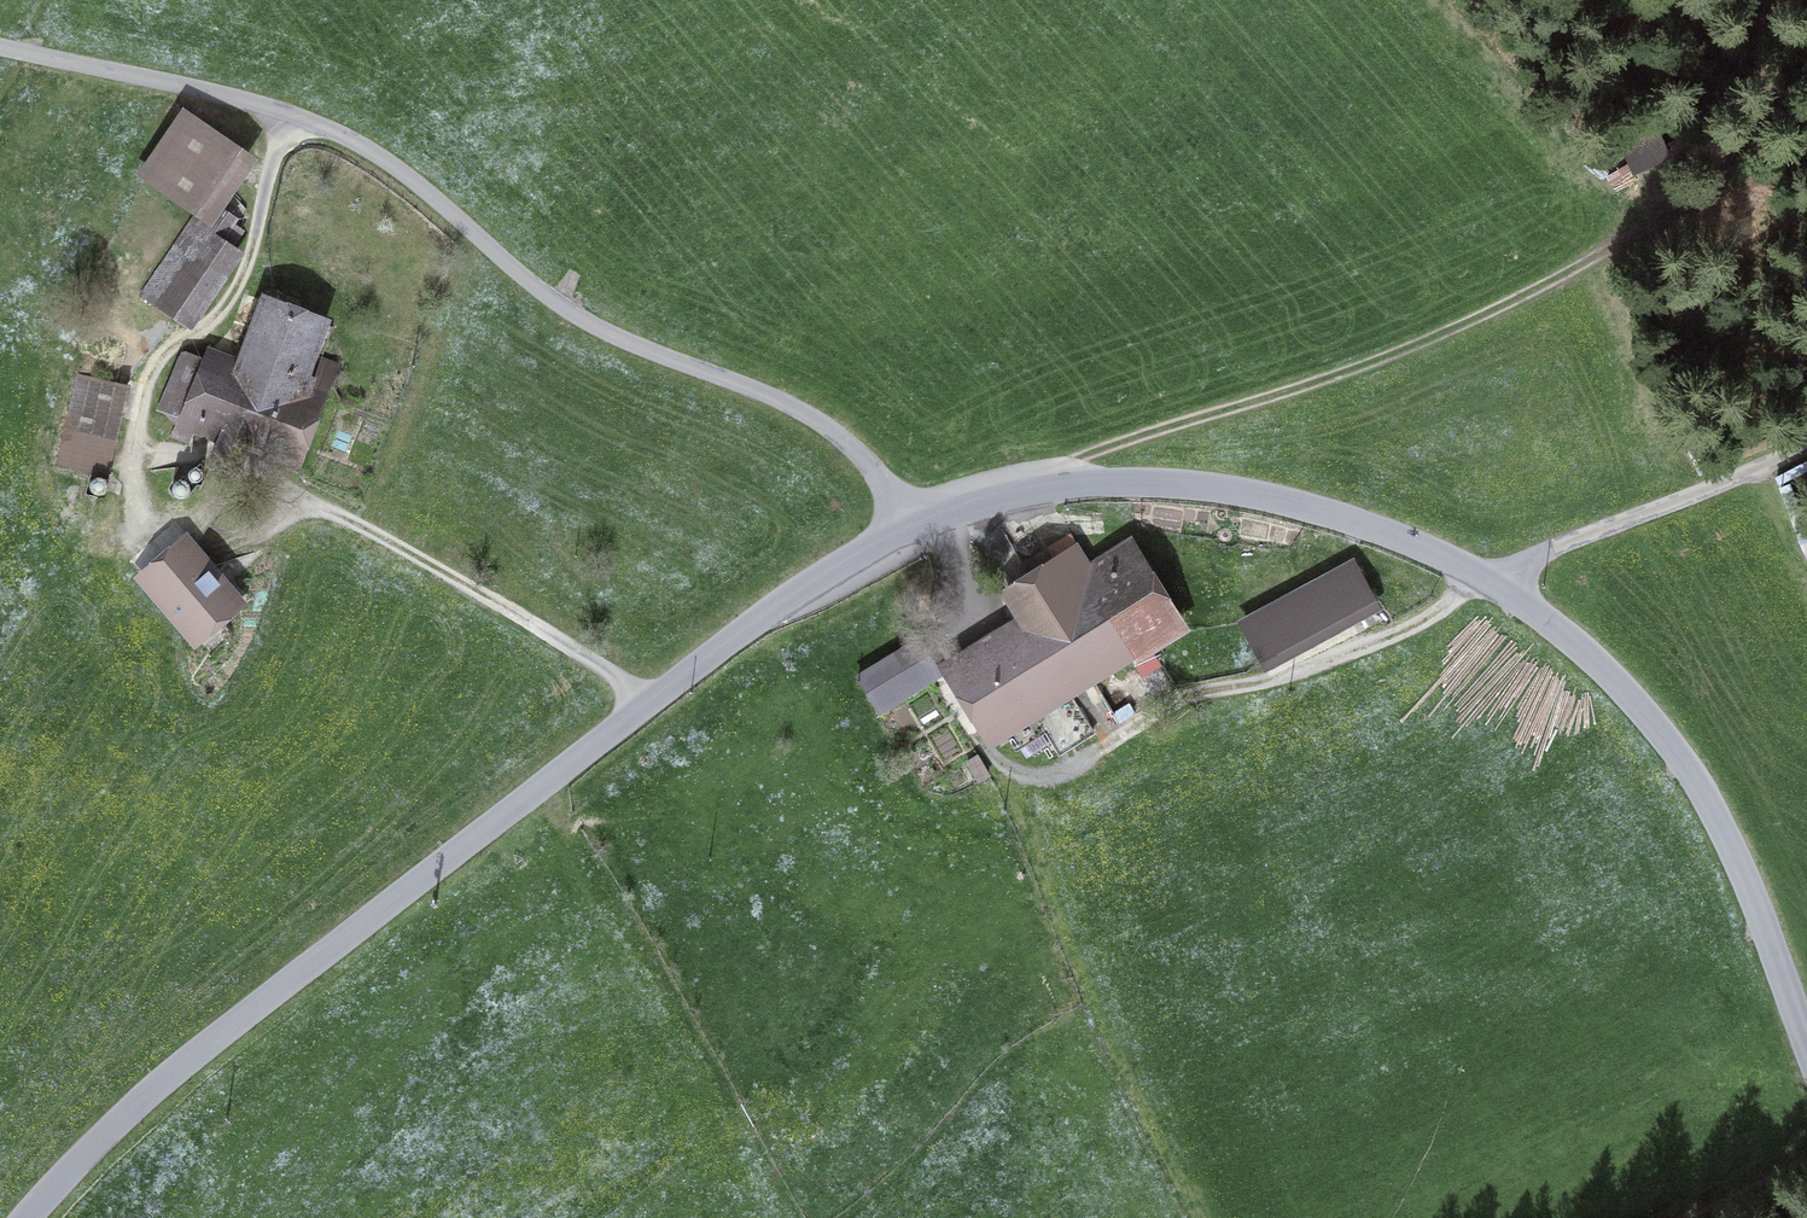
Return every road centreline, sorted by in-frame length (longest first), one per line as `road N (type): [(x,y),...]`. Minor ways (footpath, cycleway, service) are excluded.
road 1 (unclassified): [(911,523),(1010,488),(1190,485),(1321,509),(1497,583),(1601,666),(1684,763),(1727,835),(1806,1024)]
road 2 (unclassified): [(30,1217),(180,1065),(652,696),(911,523)]
road 3 (unclassified): [(0,45),(341,134),(398,168),(564,308),(831,430),(911,523)]
road 4 (track): [(1806,68),(1703,211),(1589,258),(1427,340),(1109,446),(1041,485)]
road 5 (track): [(136,504),(339,524),(652,696)]
road 6 (track): [(1202,1217),(1058,909),(1006,776)]
road 7 (track): [(1806,444),(1546,552),(1497,583)]
road 8 (track): [(1212,698),(1328,675),(1428,631),(1470,593),(1473,571)]

